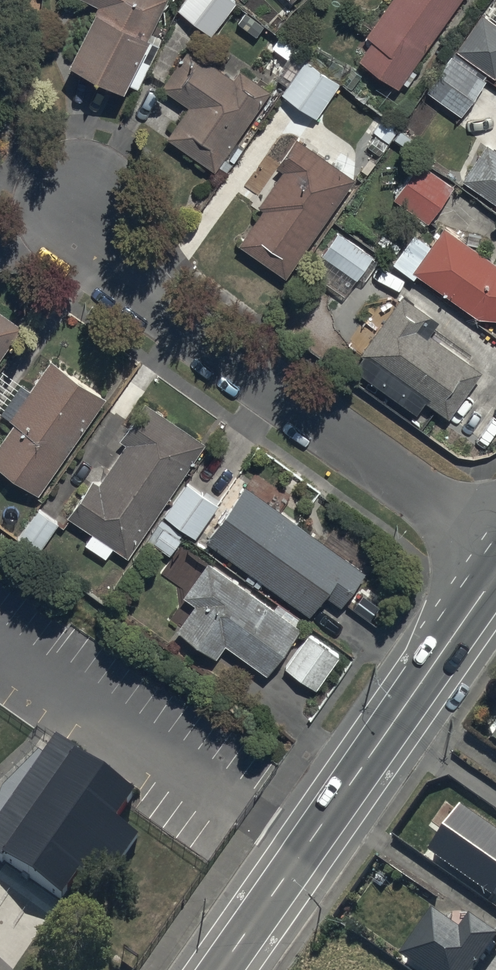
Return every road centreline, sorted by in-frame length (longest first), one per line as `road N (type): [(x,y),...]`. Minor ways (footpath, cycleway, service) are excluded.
road 1 (residential): [(495,554),(135,292),(109,267),(80,203)]
road 2 (secondary): [(495,566),(219,969)]

